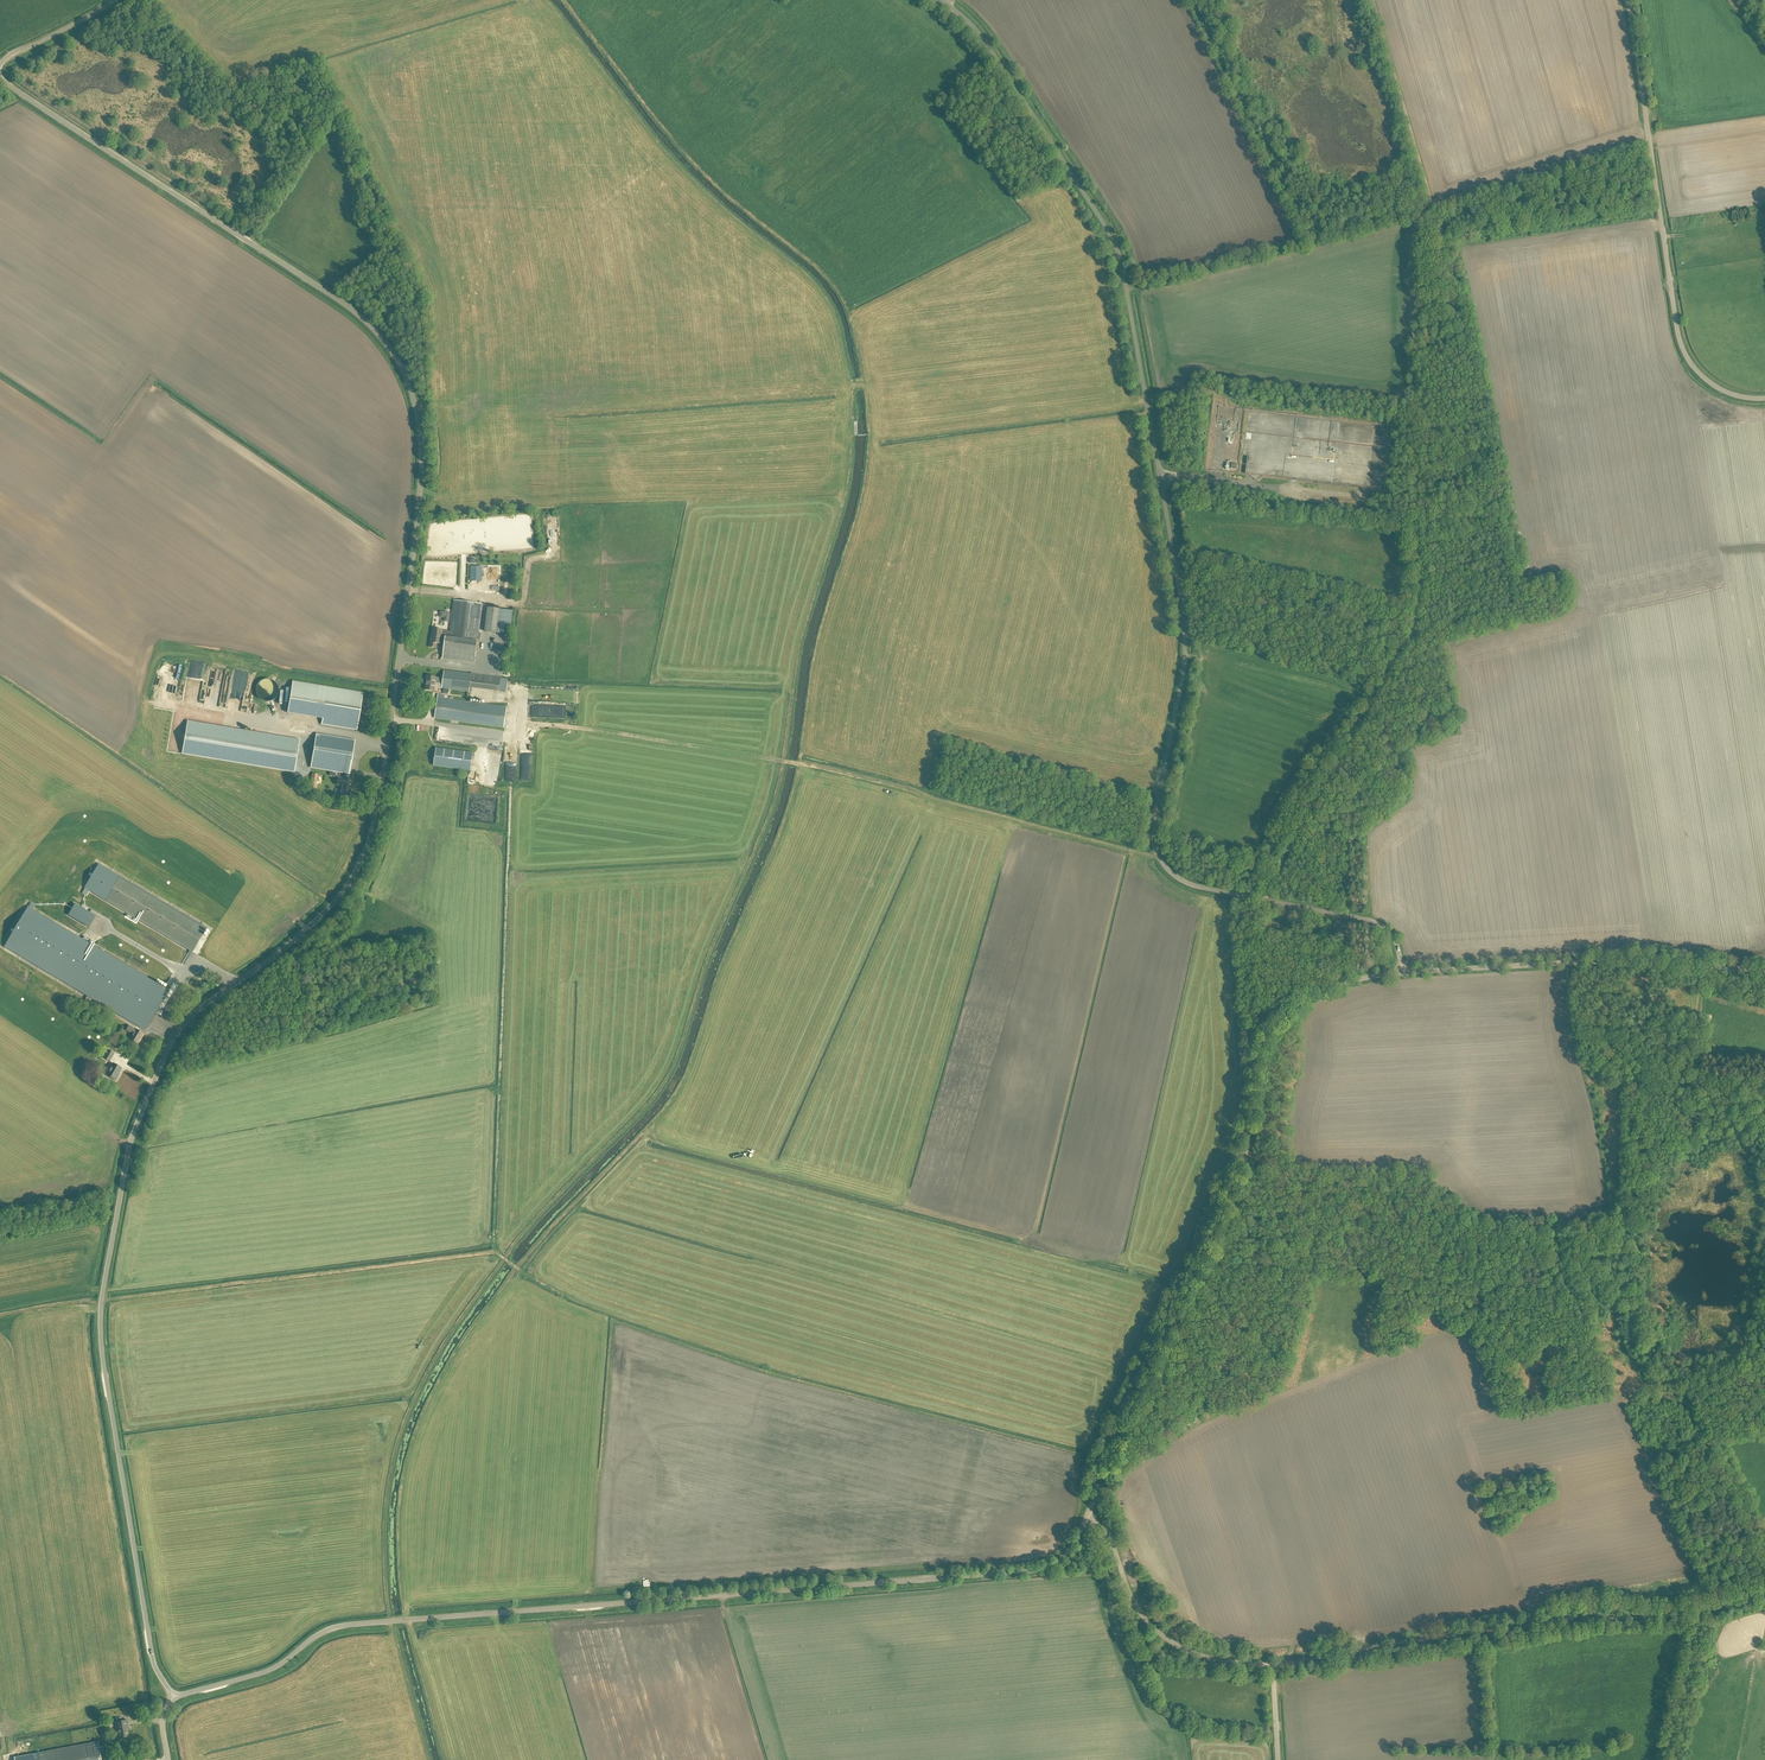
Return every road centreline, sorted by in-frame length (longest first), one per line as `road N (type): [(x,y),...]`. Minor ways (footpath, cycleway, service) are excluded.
road 1 (track): [(431,1759),(389,1605),(386,1528),(399,1441),(420,1388),(519,1239),(642,1113),(679,1059),(718,940),(778,800),(800,659),(853,457),(851,385),(839,326),(821,289),(675,164),(543,0)]
road 2 (unclassified): [(175,1698),(152,1655),(102,1352),(100,1313),(127,1158),(183,1026),(318,918),(365,852),(407,605),(422,441),(400,364),(360,315),(0,79)]
road 3 (unclassified): [(1402,973),(1395,941),(1377,923),(1191,885),(1155,849),(1185,627),(1121,262),(976,30),(941,0)]
road 4 (track): [(1307,242),(1414,213),(1422,220),(1412,284),(1419,595),(1409,642),(1250,927),(1255,1073)]
road 5 (unclassified): [(175,1698),(265,1671),(318,1633),(350,1624),(1040,1569),(1063,1558),(1085,1518)]
road 6 (unclassified): [(1085,1518),(1233,1191),(1269,1035),(1326,990),(1402,973)]
road 7 (track): [(564,1297),(494,1244),(511,790),(483,781),(485,732)]
road 8 (unclassified): [(1764,398),(1718,389),(1682,347),(1628,0)]
road 9 (track): [(1699,1612),(1423,1638),(1269,1667)]
road 10 (unclassified): [(1402,973),(1657,961),(1764,971)]
road 11 (unclassified): [(1278,1759),(1269,1667),(1196,1654),(1154,1628),(1130,1593),(1109,1536),(1085,1518)]
road 12 (track): [(1317,1231),(1374,1280),(1630,1302)]
road 13 (track): [(1174,559),(1418,616)]
road 14 (track): [(1422,220),(1447,203),(1650,139)]
road 15 (track): [(1634,1306),(1644,1247),(1690,1156),(1696,1080)]
road 16 (track): [(1703,965),(1696,1080),(1759,1140),(1764,1160)]
road 17 (track): [(1434,209),(1374,0)]
road 18 (track): [(1126,290),(1307,242)]
road 19 (track): [(1717,1440),(1692,1389),(1656,1381),(1630,1302)]
road 20 (unclassified): [(0,65),(114,0)]
road 21 (track): [(1243,1158),(1317,1231),(1316,1252)]
road 22 (track): [(1764,1325),(1717,1440)]

